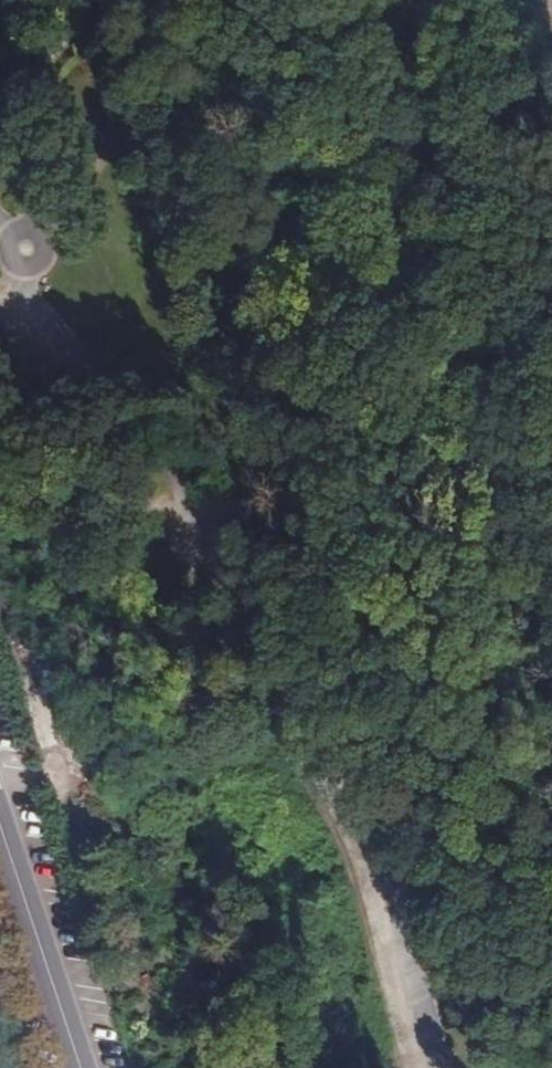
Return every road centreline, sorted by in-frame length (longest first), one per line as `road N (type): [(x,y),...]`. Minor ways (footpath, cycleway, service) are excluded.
road 1 (tertiary): [(82,1067),(0,841)]

